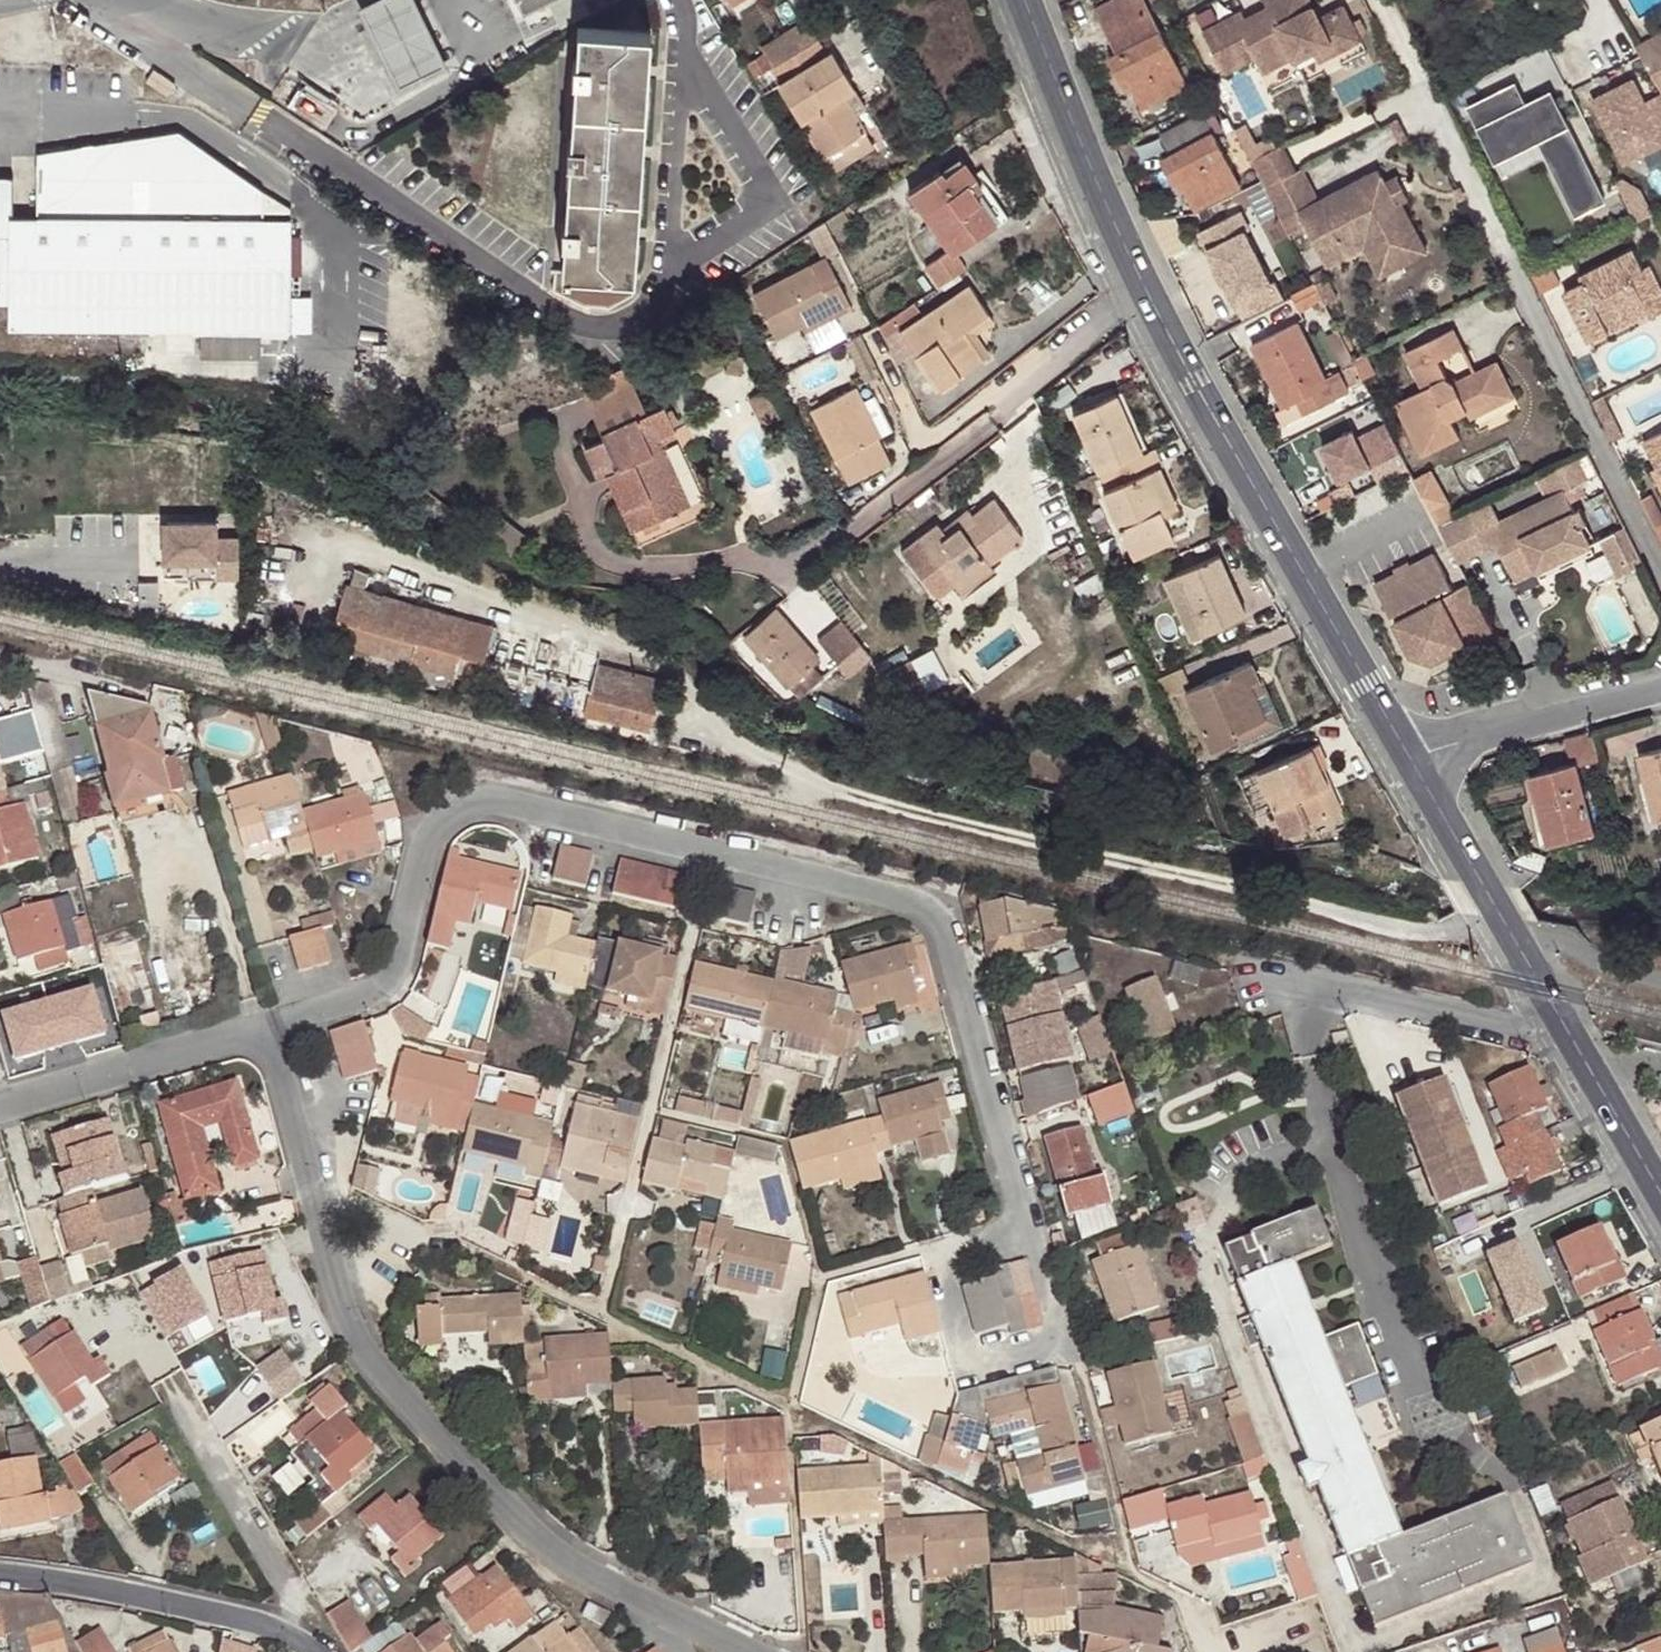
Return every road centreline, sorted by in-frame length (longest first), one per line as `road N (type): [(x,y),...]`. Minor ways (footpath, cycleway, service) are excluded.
road 1 (residential): [(308,1169),(1197,1602),(1215,1651)]
road 2 (tertiary): [(1020,0),(1136,275),(1410,758)]
road 3 (unclassified): [(1513,947),(798,780)]
road 4 (residential): [(308,1169),(350,1339),(506,1510),(661,1609),(751,1651)]
road 5 (residential): [(710,851),(488,802),(463,810),(438,830),(392,984),(275,1031)]
road 6 (residential): [(1023,1221),(934,901),(710,851)]
road 7 (residential): [(1424,81),(1660,581)]
road 8 (residential): [(710,851),(628,1210)]
road 9 (residential): [(962,1238),(948,1271),(967,1350),(989,1361),(1056,1343),(1023,1221)]
road 10 (residential): [(0,1574),(263,1624),(320,1651)]
road 11 (residential): [(333,1651),(172,1391)]
road 12 (tertiary): [(1513,947),(1660,1208)]
road 13 (residential): [(0,1106),(275,1031)]
road 14 (tertiary): [(1410,758),(1660,690)]
road 15 (tertiary): [(1410,758),(1513,947)]
road 16 (residential): [(1513,947),(1660,981)]
road 17 (residential): [(275,1031),(308,1169)]
road 18 (residential): [(962,1238),(825,1274)]

